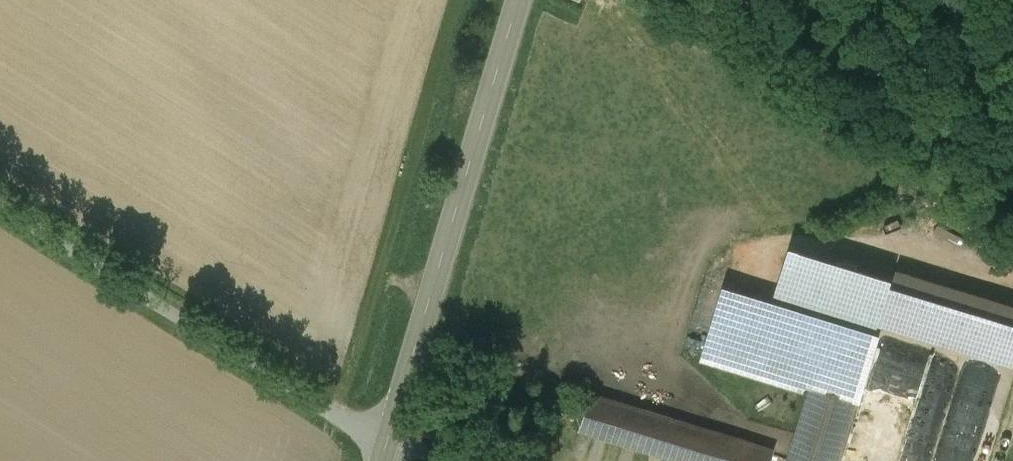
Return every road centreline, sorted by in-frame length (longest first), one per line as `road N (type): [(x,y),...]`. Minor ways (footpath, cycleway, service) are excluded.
road 1 (unclassified): [(0,204),(334,413),(389,433)]
road 2 (tertiary): [(389,433),(518,0)]

